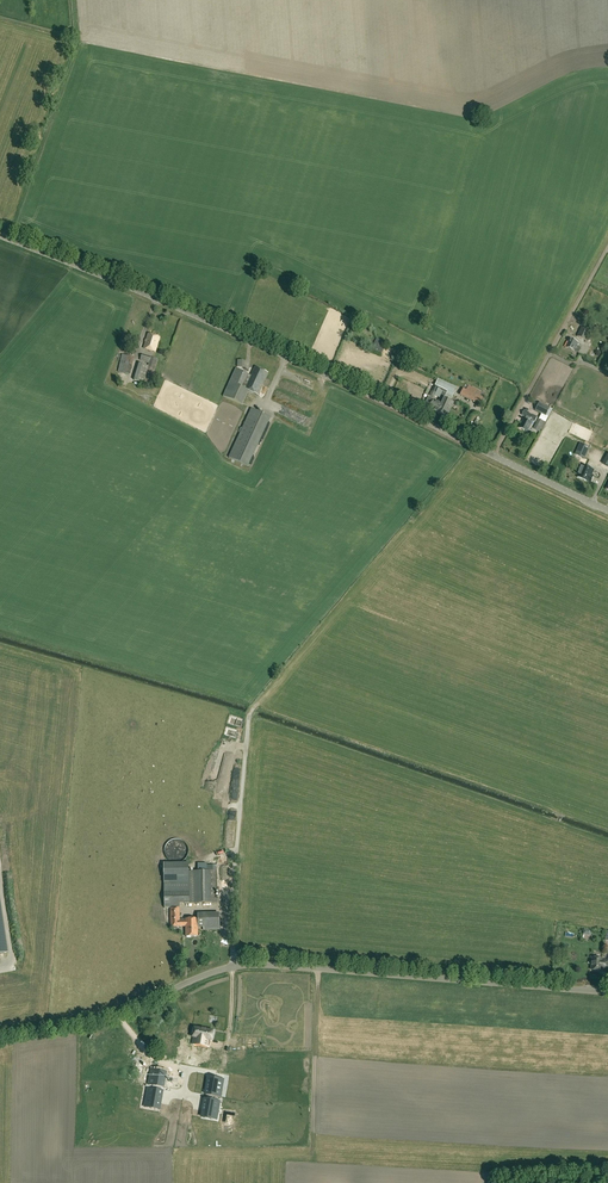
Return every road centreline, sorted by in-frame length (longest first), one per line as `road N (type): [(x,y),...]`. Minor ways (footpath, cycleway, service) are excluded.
road 1 (unclassified): [(607,993),(234,967),(120,1014),(0,1035)]
road 2 (tertiary): [(493,457),(154,297),(0,235)]
road 3 (unclassified): [(493,457),(607,250)]
road 4 (tertiary): [(607,510),(493,457)]

